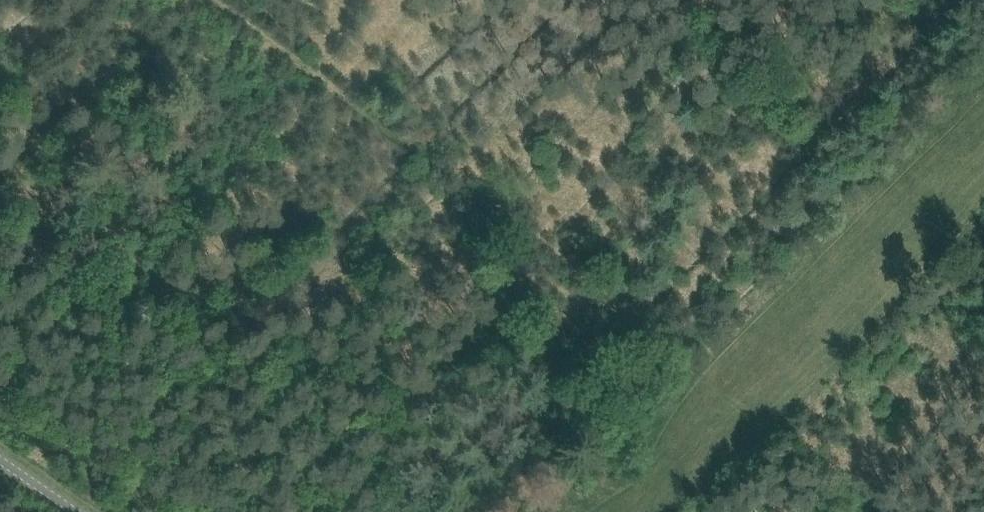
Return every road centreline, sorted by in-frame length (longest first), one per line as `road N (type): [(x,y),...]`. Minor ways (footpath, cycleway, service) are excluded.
road 1 (track): [(618,511),(983,152)]

